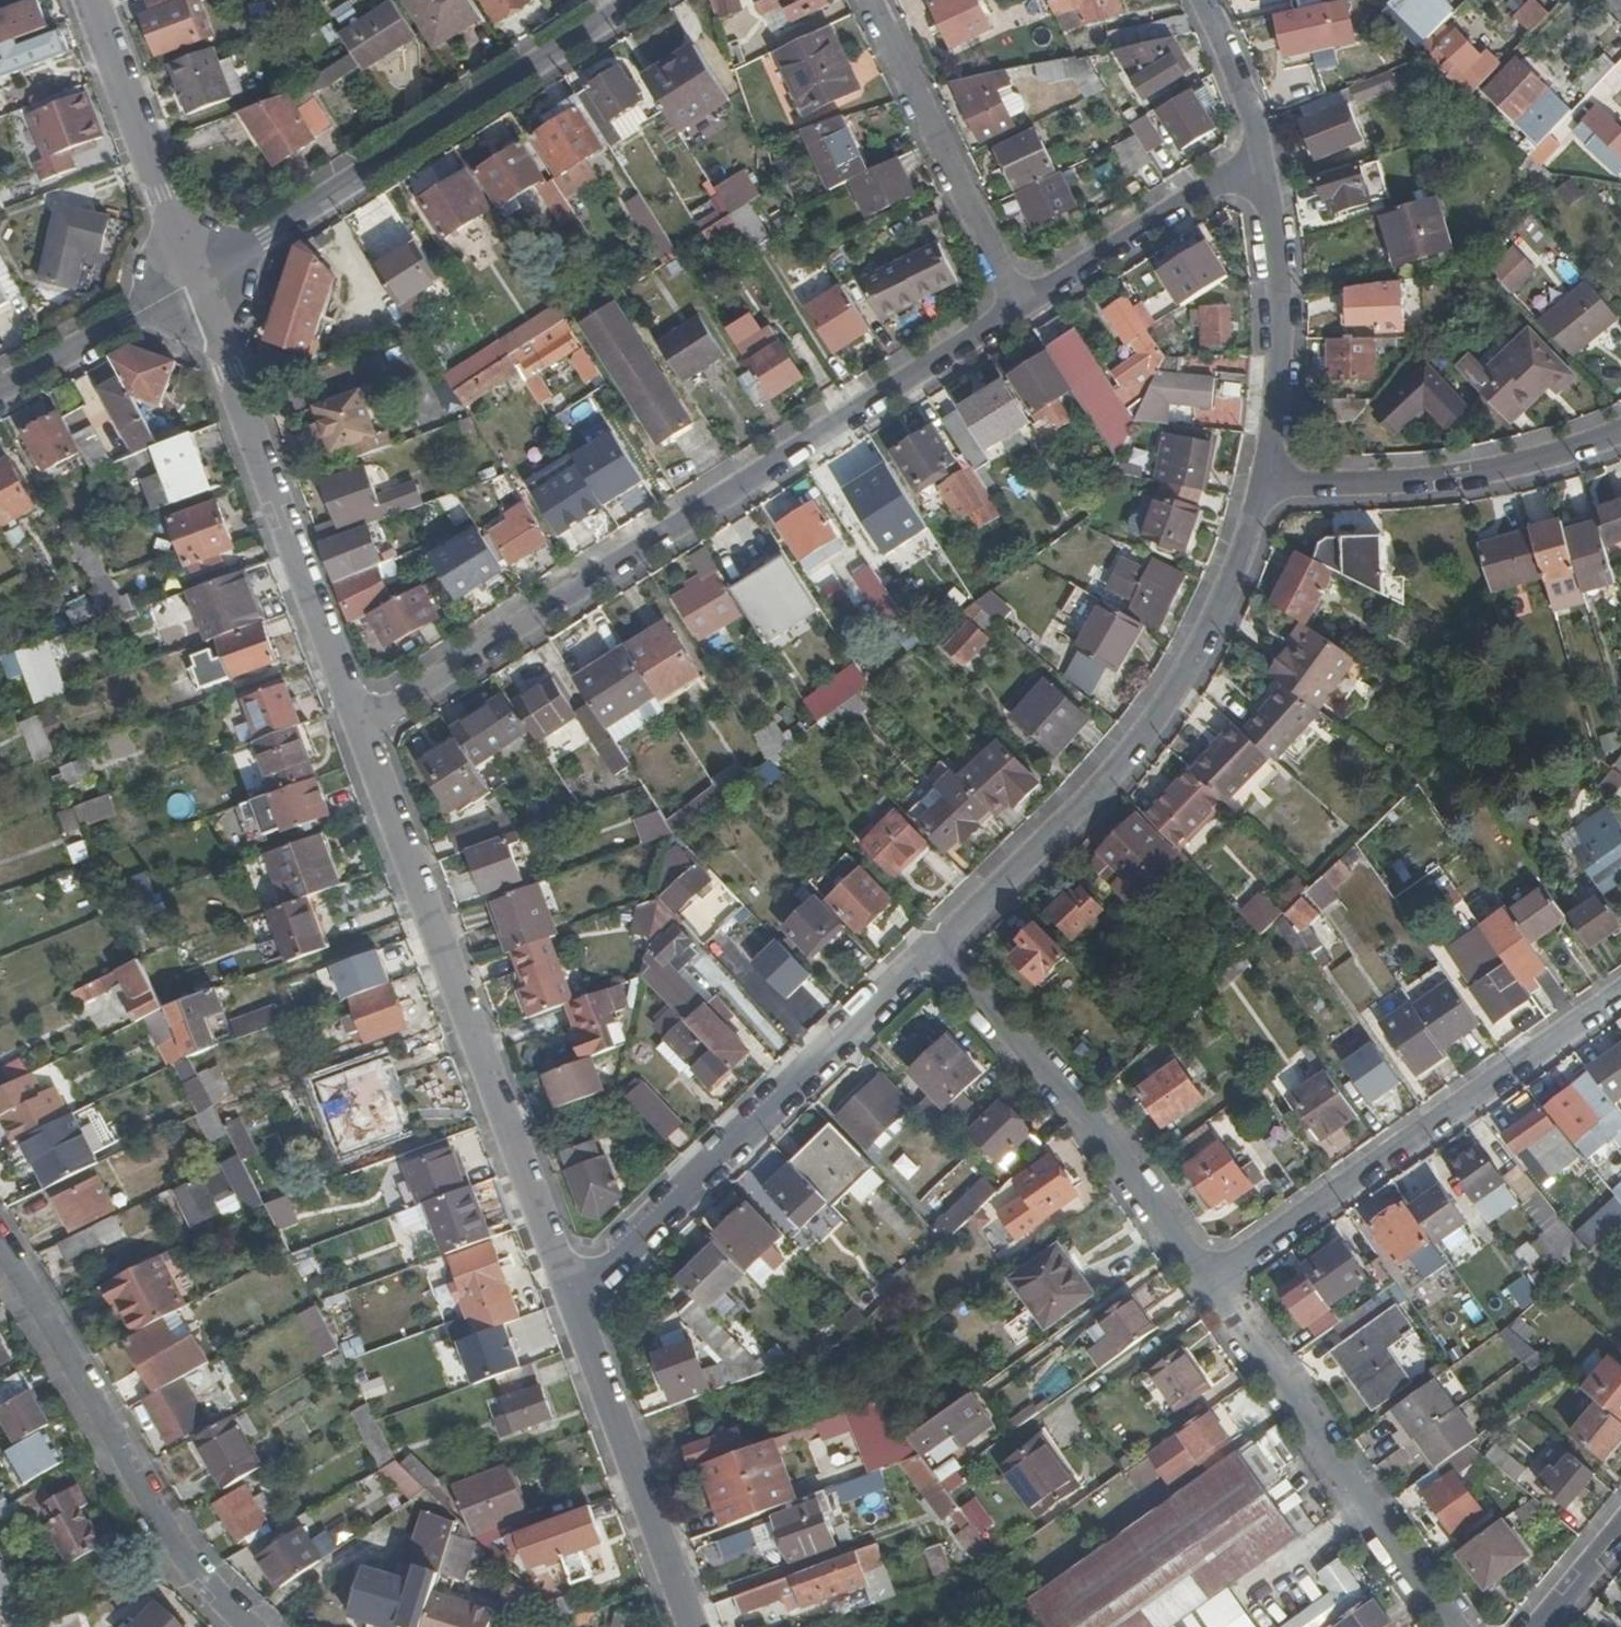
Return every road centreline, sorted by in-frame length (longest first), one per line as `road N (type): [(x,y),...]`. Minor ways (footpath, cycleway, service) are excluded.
road 1 (residential): [(362,729),(1018,307)]
road 2 (residential): [(571,1293),(362,729)]
road 3 (residential): [(933,953),(1162,716),(1240,564),(1269,484)]
road 4 (residential): [(199,280),(640,0)]
road 5 (residential): [(571,1293),(719,1164),(933,953)]
road 6 (residential): [(1215,1282),(1620,995)]
road 7 (residential): [(362,729),(199,280)]
road 8 (residential): [(257,1626),(140,1486),(0,1247)]
road 9 (residential): [(933,953),(1215,1282)]
road 10 (residential): [(1215,1282),(1457,1626)]
road 11 (residential): [(1620,430),(1482,476),(1363,487),(1269,484)]
road 12 (residential): [(693,1626),(571,1293)]
road 13 (residential): [(867,0),(1018,307)]
road 14 (residential): [(1269,484),(1282,249),(1261,155)]
road 15 (residential): [(199,280),(93,0)]
road 16 (residential): [(1018,307),(1261,155)]
road 17 (residential): [(0,390),(199,280)]
road 18 (residential): [(1261,155),(1249,95),(1205,0)]
road 19 (residential): [(1539,1626),(1620,1528)]

